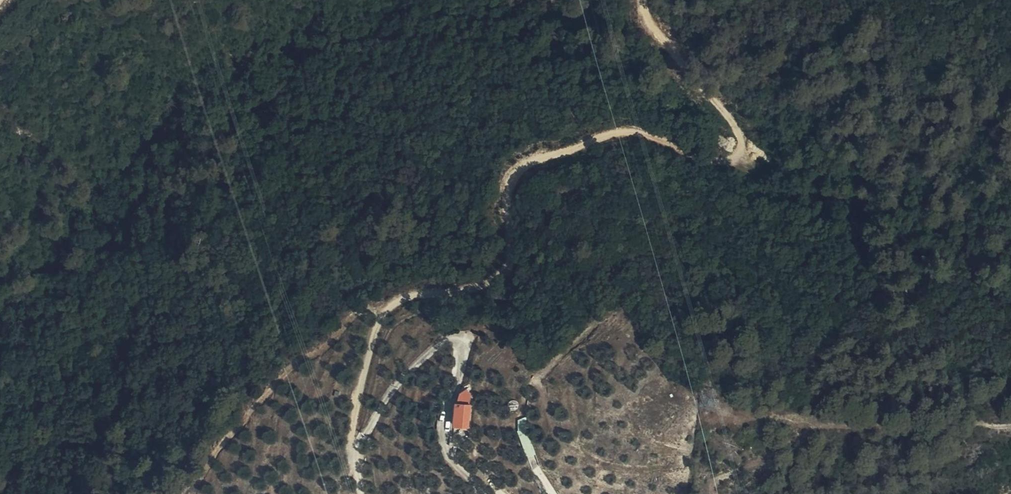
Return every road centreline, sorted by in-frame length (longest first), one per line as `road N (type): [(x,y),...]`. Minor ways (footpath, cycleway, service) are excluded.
road 1 (track): [(371,493),(355,411),(383,309),(508,270),(519,172),(649,131),(742,164),(727,105),(655,0)]

